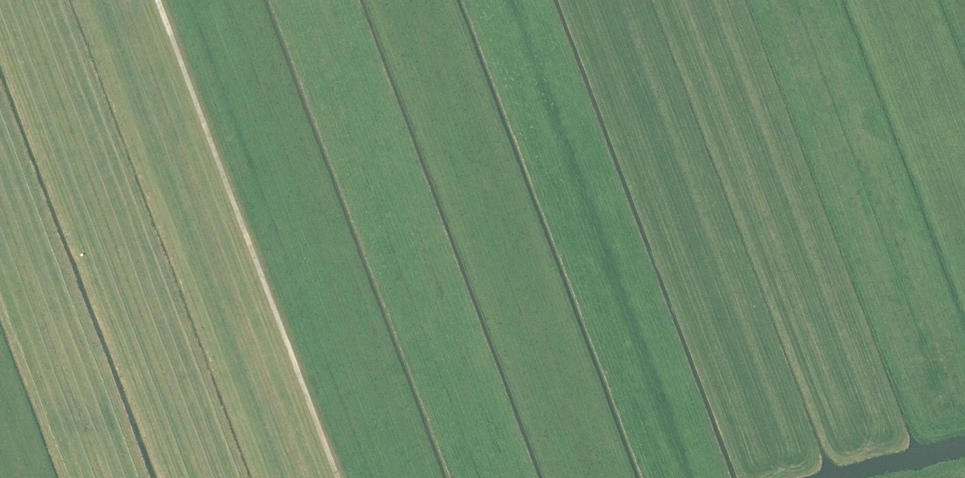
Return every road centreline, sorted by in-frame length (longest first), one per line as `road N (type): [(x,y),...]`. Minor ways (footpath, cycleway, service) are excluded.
road 1 (track): [(165,0),(341,477)]

